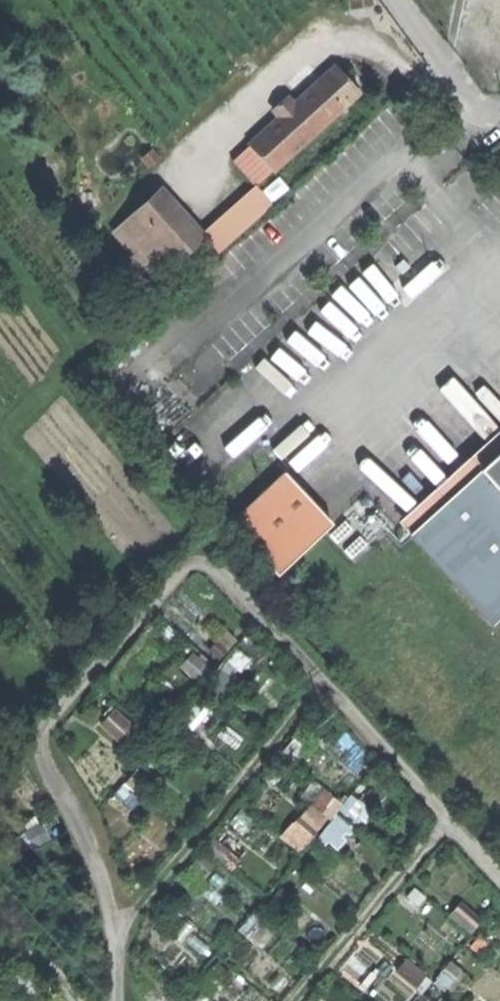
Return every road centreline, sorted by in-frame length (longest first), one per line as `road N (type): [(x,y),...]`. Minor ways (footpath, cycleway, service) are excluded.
road 1 (track): [(112,1000),(112,938),(91,853),(45,768),(41,728),(176,573),(208,566),(499,881)]
road 2 (track): [(112,938),(320,687)]
road 3 (track): [(294,1000),(446,822)]

